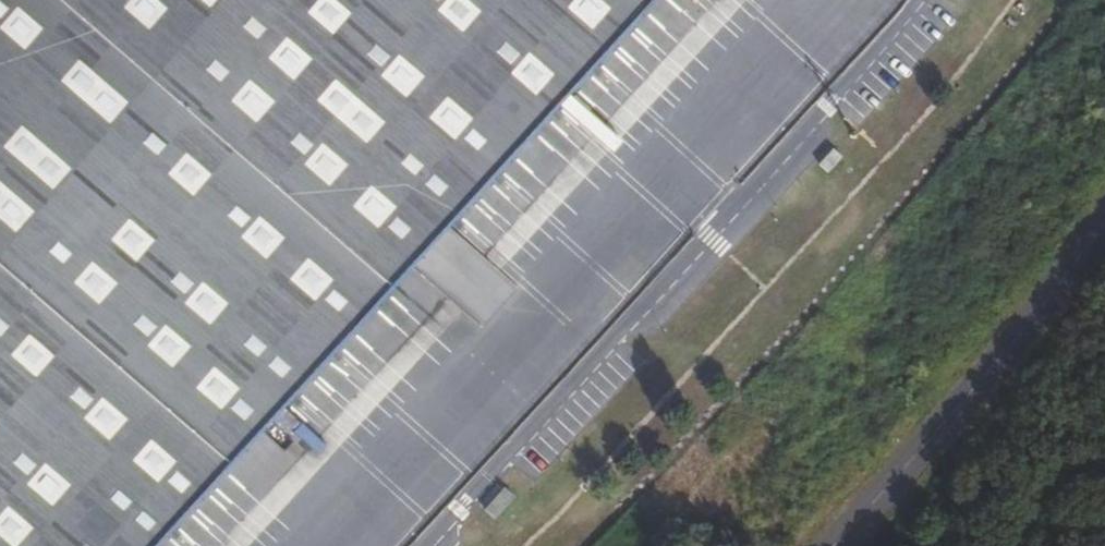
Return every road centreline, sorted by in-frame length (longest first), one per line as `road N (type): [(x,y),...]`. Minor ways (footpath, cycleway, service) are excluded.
road 1 (tertiary): [(834,545),(959,409),(1104,219)]

